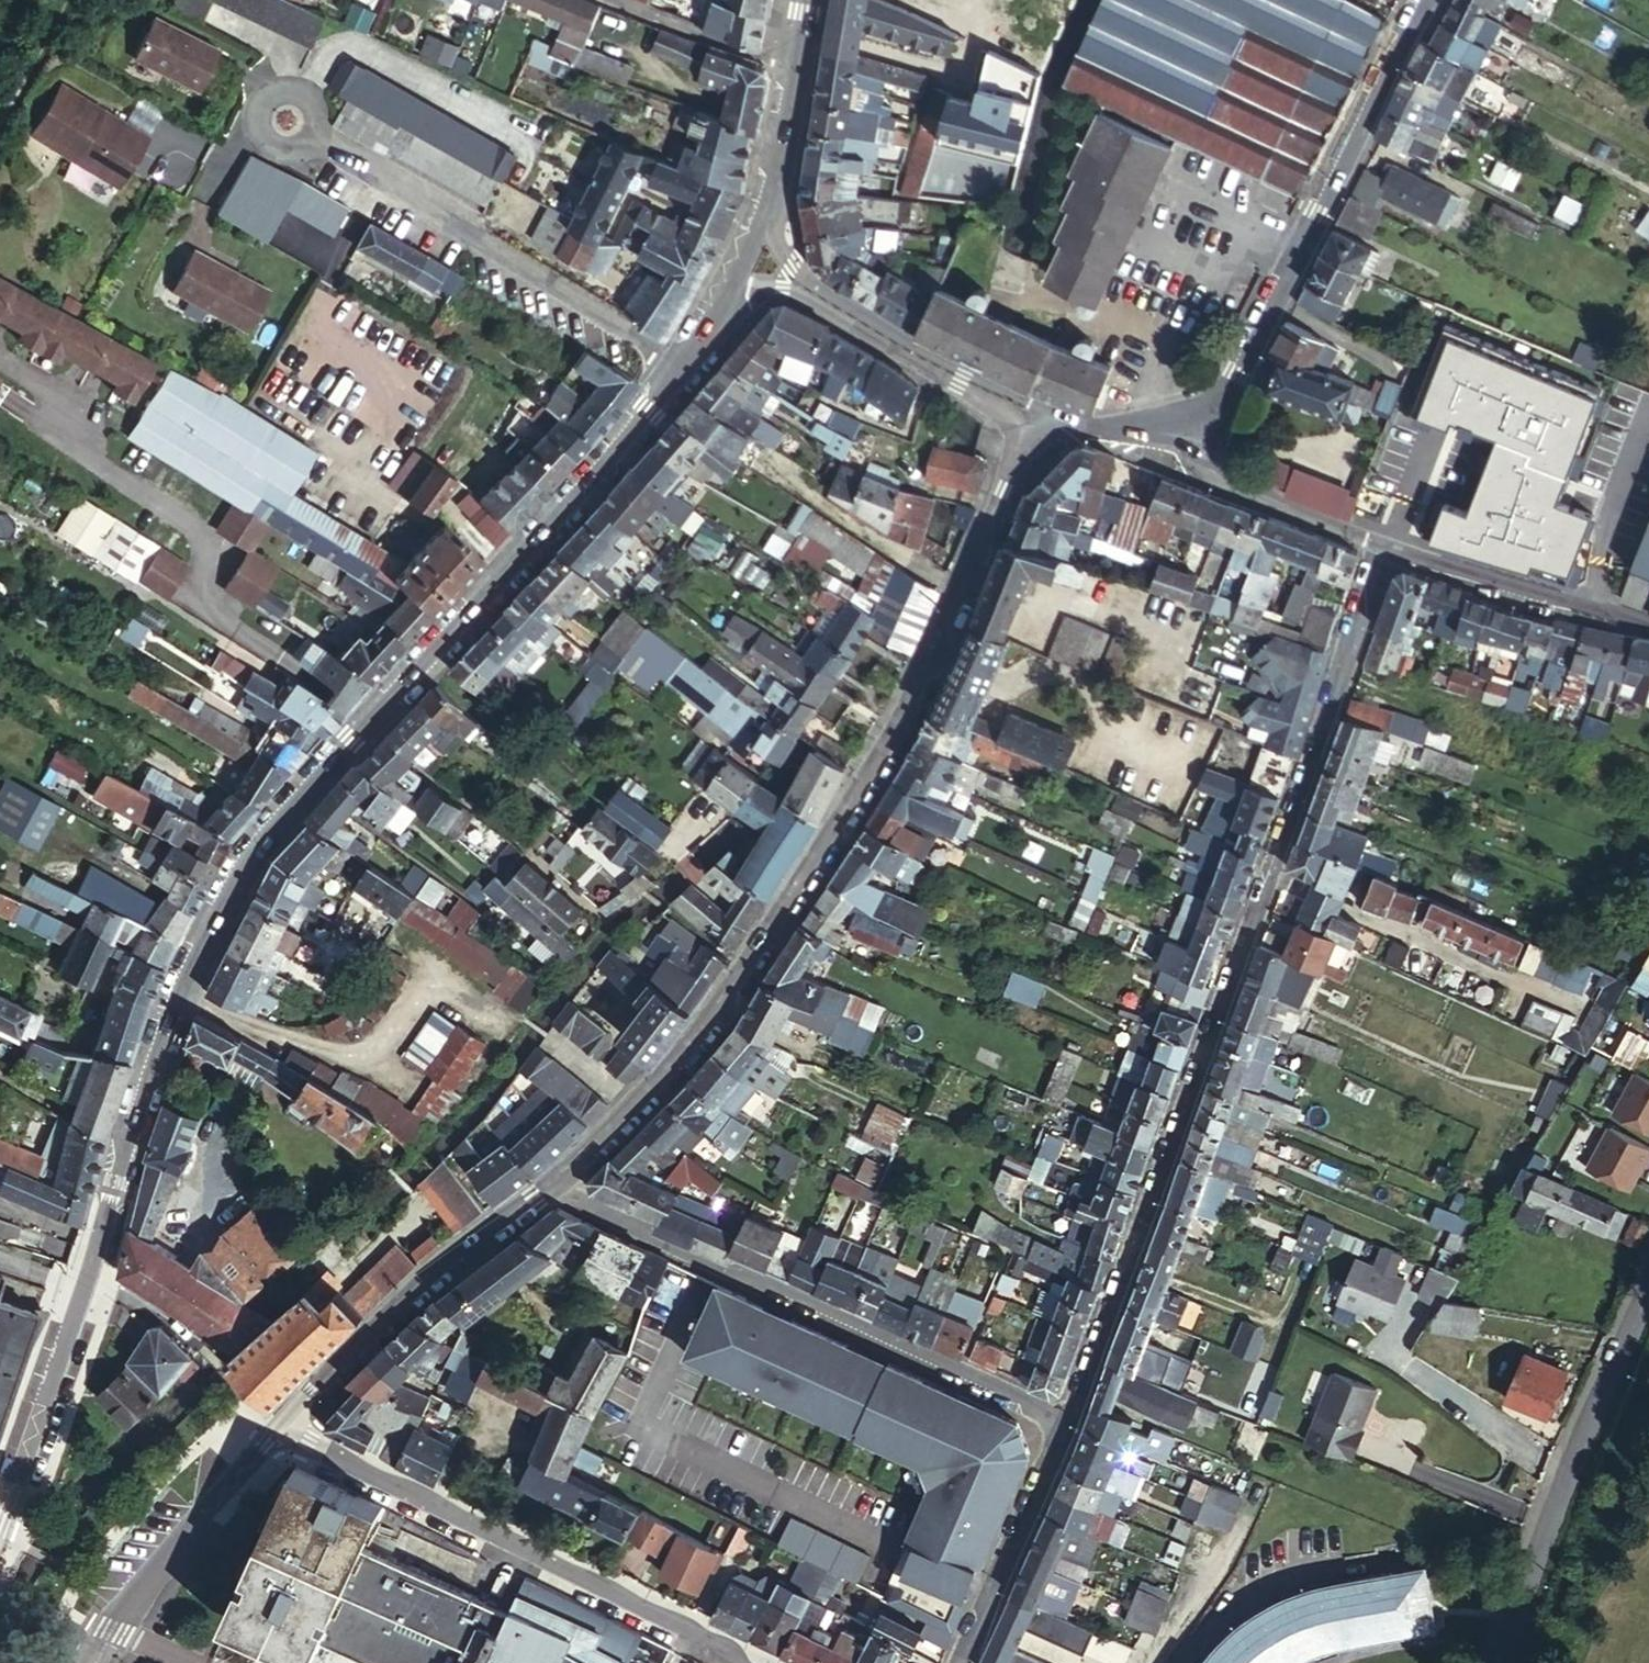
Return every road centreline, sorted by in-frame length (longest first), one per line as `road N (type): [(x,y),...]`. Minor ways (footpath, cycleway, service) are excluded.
road 1 (tertiary): [(681,371),(570,508),(245,865),(170,1035),(0,1528)]
road 2 (residential): [(1386,552),(1065,1415)]
road 3 (tertiary): [(560,1189),(722,1014),(898,745),(1004,488),(1047,424)]
road 4 (residential): [(560,1189),(1065,1415)]
road 5 (residential): [(281,1431),(715,1642),(736,1662)]
road 6 (residential): [(1182,421),(1231,379),(1427,0)]
road 7 (residential): [(681,371),(290,119)]
road 8 (tertiary): [(1497,1662),(1648,1285)]
road 9 (tertiary): [(281,1431),(425,1291),(560,1189)]
road 10 (tertiary): [(94,1662),(112,1626),(208,1507),(281,1431)]
road 11 (secondary): [(1047,424),(792,285)]
road 12 (secondary): [(1386,552),(1648,630)]
road 13 (residential): [(1065,1415),(960,1662)]
road 14 (secondary): [(1182,421),(1202,475),(1386,552)]
road 15 (residential): [(618,0),(795,72)]
road 16 (secondary): [(795,72),(772,220)]
road 17 (secondary): [(1047,424),(1182,421)]

